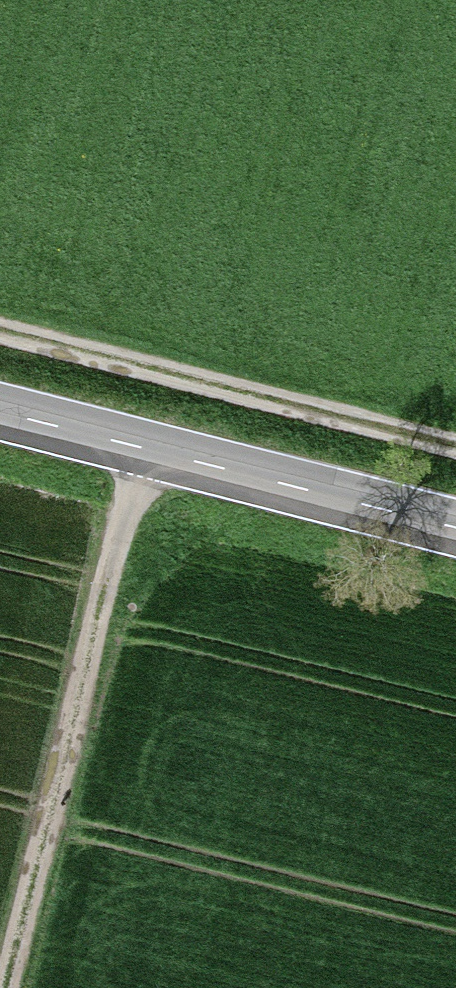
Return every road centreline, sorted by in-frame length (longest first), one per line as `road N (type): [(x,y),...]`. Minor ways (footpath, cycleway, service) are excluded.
road 1 (track): [(137,448),(1,987)]
road 2 (secondary): [(0,413),(455,530)]
road 3 (track): [(455,446),(0,332)]

